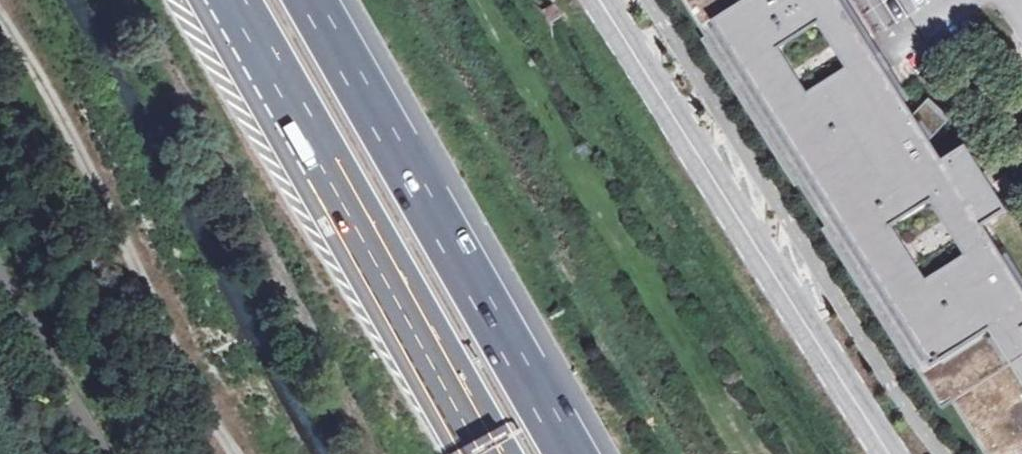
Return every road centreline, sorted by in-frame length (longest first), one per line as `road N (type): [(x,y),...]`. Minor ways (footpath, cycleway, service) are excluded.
road 1 (tertiary): [(596,0),(876,453)]
road 2 (motorway): [(231,0),(495,453)]
road 3 (motorway): [(568,453),(311,0)]
road 4 (track): [(0,18),(244,453)]

